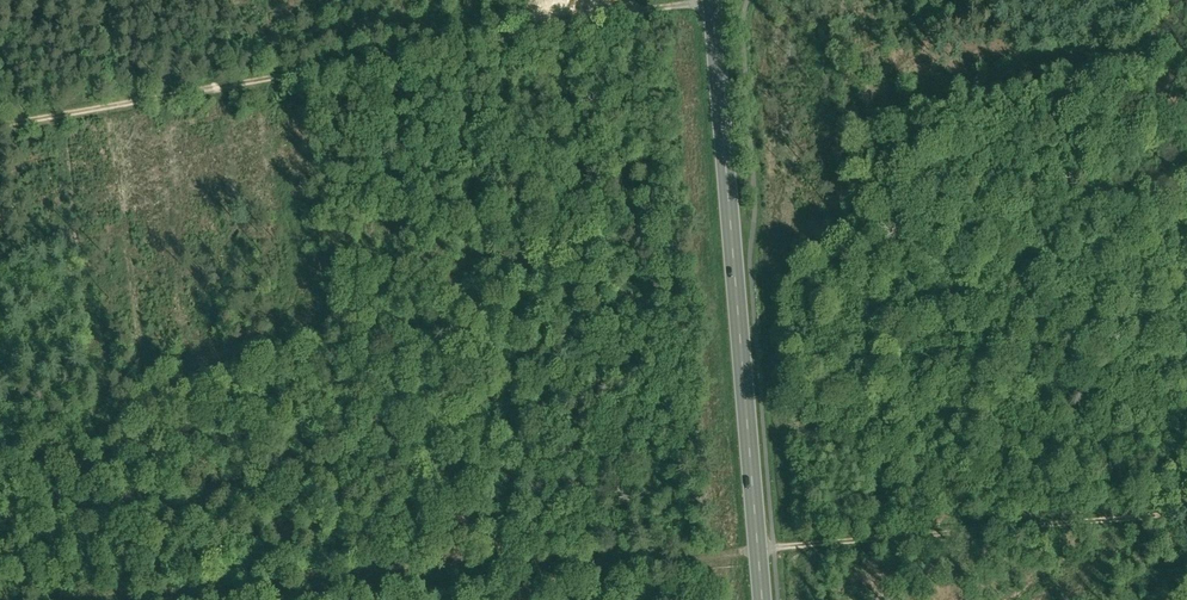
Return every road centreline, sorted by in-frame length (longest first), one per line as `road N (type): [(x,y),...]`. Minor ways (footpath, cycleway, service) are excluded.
road 1 (track): [(1186,512),(134,599)]
road 2 (primary): [(761,599),(711,0)]

